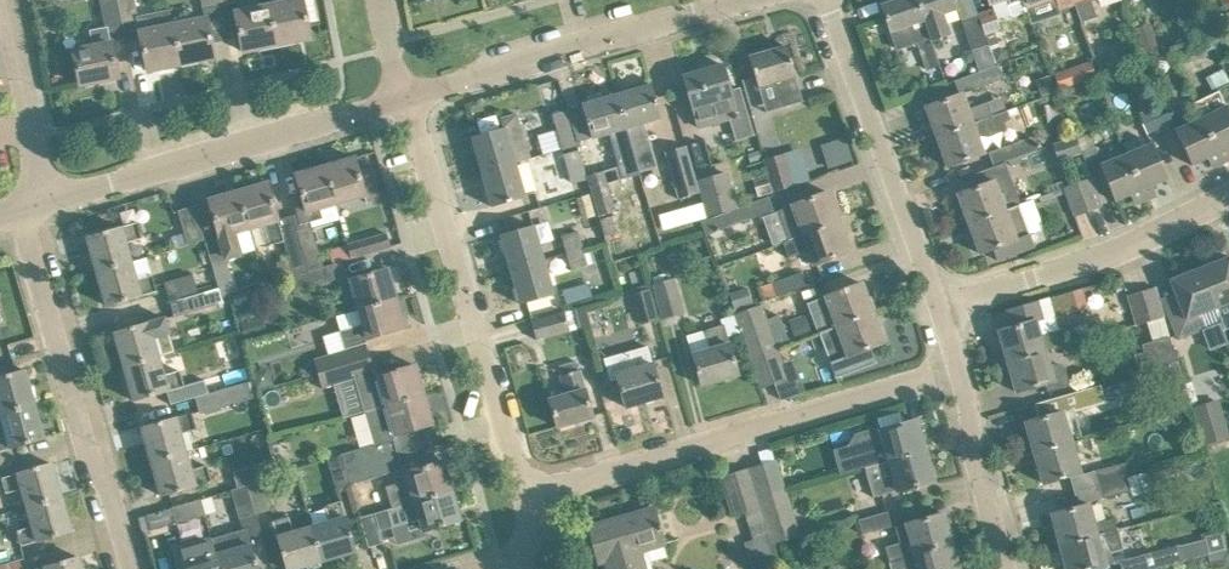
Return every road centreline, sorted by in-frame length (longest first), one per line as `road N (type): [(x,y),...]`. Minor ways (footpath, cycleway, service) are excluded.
road 1 (residential): [(523,496),(959,369)]
road 2 (residential): [(523,496),(406,92)]
road 3 (tertiary): [(46,204),(406,92)]
road 4 (residential): [(132,568),(18,212)]
road 5 (tertiary): [(406,92),(735,0)]
road 6 (residential): [(937,306),(829,0)]
road 7 (residential): [(937,306),(1107,254),(1228,195)]
road 8 (residential): [(46,204),(7,0)]
road 9 (residential): [(1007,568),(959,369)]

